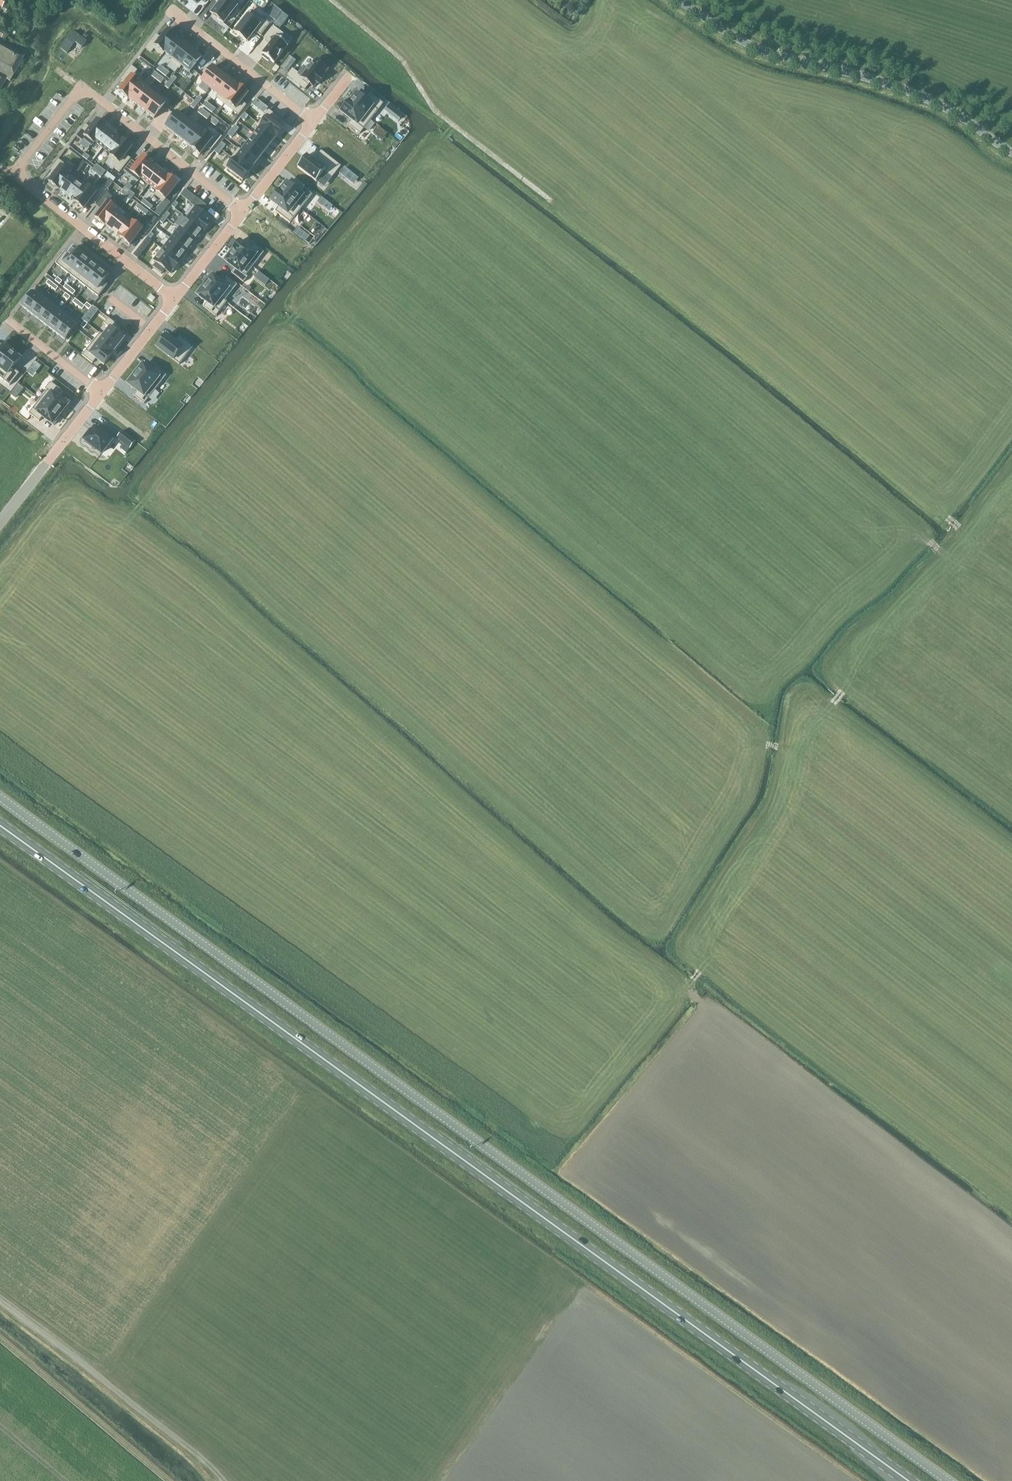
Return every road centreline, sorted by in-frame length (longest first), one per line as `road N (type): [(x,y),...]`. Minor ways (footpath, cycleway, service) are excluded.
road 1 (unclassified): [(0,796),(948,1480)]
road 2 (primary): [(909,1480),(0,825)]
road 3 (tertiary): [(1011,153),(933,100),(745,44),(678,0)]
road 4 (residential): [(241,215),(81,88)]
road 5 (residential): [(16,172),(174,300)]
road 6 (residential): [(171,13),(314,121)]
road 7 (residential): [(0,521),(101,393)]
road 8 (residential): [(314,121),(403,0)]

